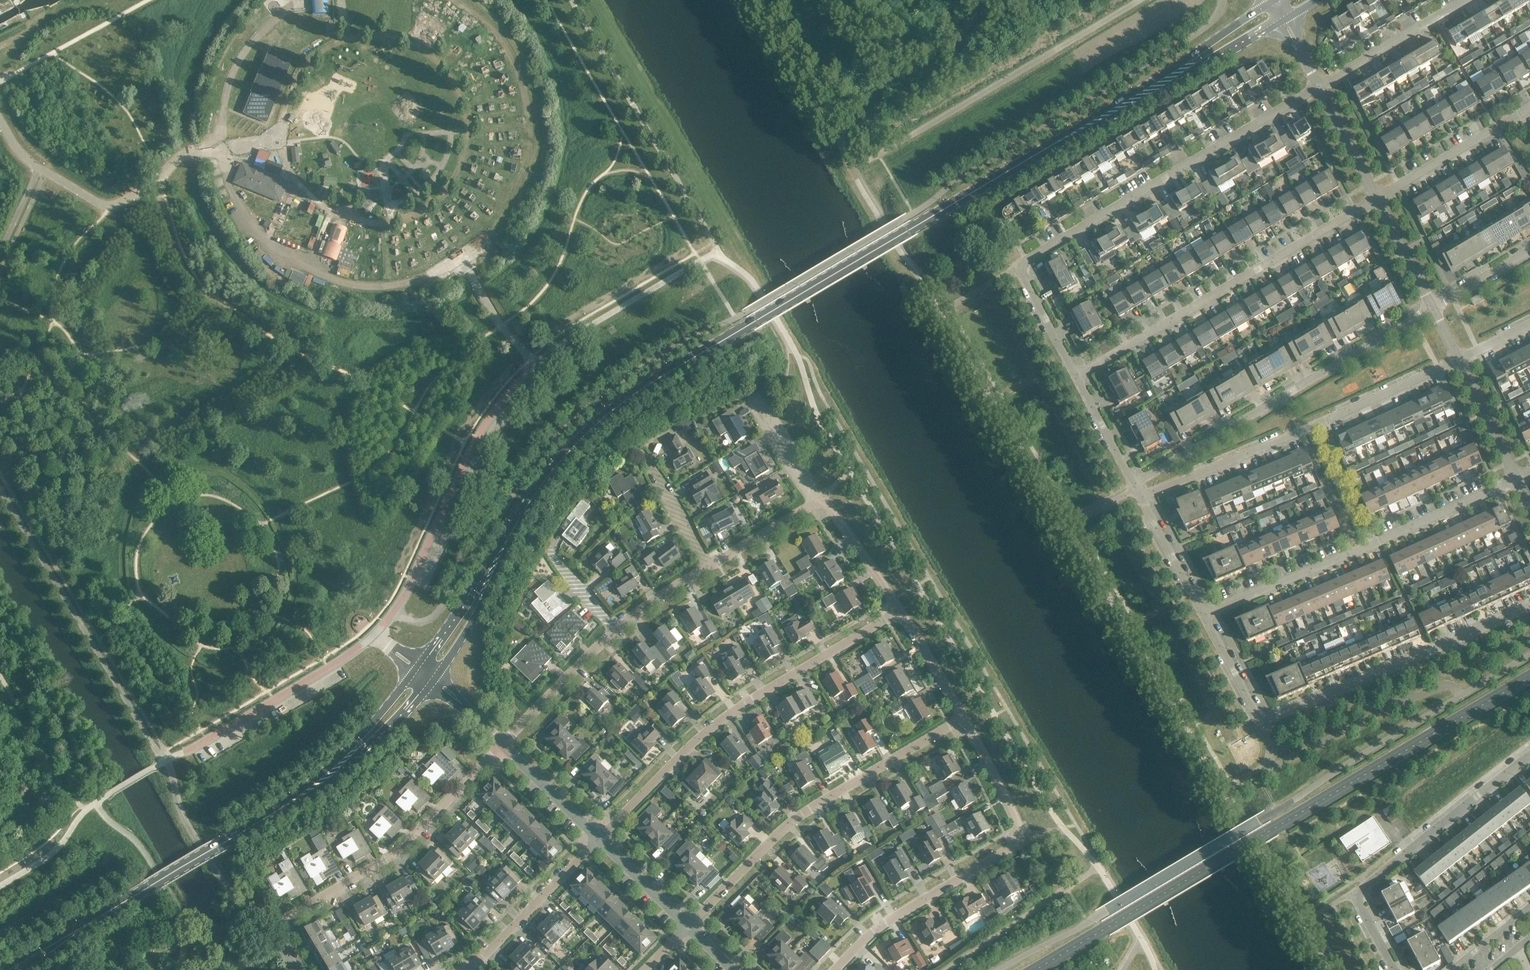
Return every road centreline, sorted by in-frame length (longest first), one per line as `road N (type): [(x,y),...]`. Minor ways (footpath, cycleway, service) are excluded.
road 1 (secondary): [(513,528),(557,465),(601,421),(673,370),(1183,70)]
road 2 (residential): [(1204,614),(1264,721),(1529,606)]
road 3 (residential): [(900,612),(735,710),(599,841)]
road 4 (residential): [(1017,268),(1318,86)]
road 5 (residential): [(964,719),(794,823),(689,928)]
road 6 (residential): [(1076,376),(1375,200)]
road 7 (residential): [(1136,486),(1432,307)]
road 8 (residential): [(1142,498),(1460,362)]
road 9 (residential): [(1204,614),(1516,477)]
road 10 (residential): [(1397,969),(1357,901),(1364,887),(1529,758)]
road 11 (residential): [(503,747),(394,856),(280,925)]
road 12 (secondary): [(87,925),(299,798)]
road 13 (unclassified): [(841,969),(921,902),(1021,842)]
road 14 (residential): [(599,841),(466,969)]
road 15 (residential): [(1375,200),(1529,108)]
road 16 (secondary): [(299,798),(350,766),(432,683)]
road 17 (secondary): [(432,683),(486,599),(513,528)]
road 18 (secondary): [(513,528),(418,673)]
road 19 (secondary): [(418,673),(299,798)]
road 20 (residential): [(1318,86),(1463,0)]
road 21 (residential): [(614,632),(503,747)]
road 22 (residential): [(817,504),(833,512),(900,612)]
road 23 (residential): [(964,719),(1023,832),(1021,842)]
road 24 (residential): [(599,841),(503,747)]
road 25 (residential): [(1142,498),(1204,614)]
road 26 (unclassified): [(711,565),(644,454)]
road 27 (residential): [(1516,477),(1460,362)]
road 28 (residential): [(1375,200),(1318,86)]
road 29 (residential): [(1076,376),(1136,486)]
road 30 (residential): [(689,928),(599,841)]
road 31 (residential): [(900,612),(964,719)]
road 32 (residential): [(754,397),(817,504)]
road 33 (residential): [(1017,268),(1076,376)]
road 34 (residential): [(817,504),(711,565)]
road 35 (residential): [(1432,307),(1375,200)]
road 36 (unclassified): [(213,152),(183,157),(109,206)]

